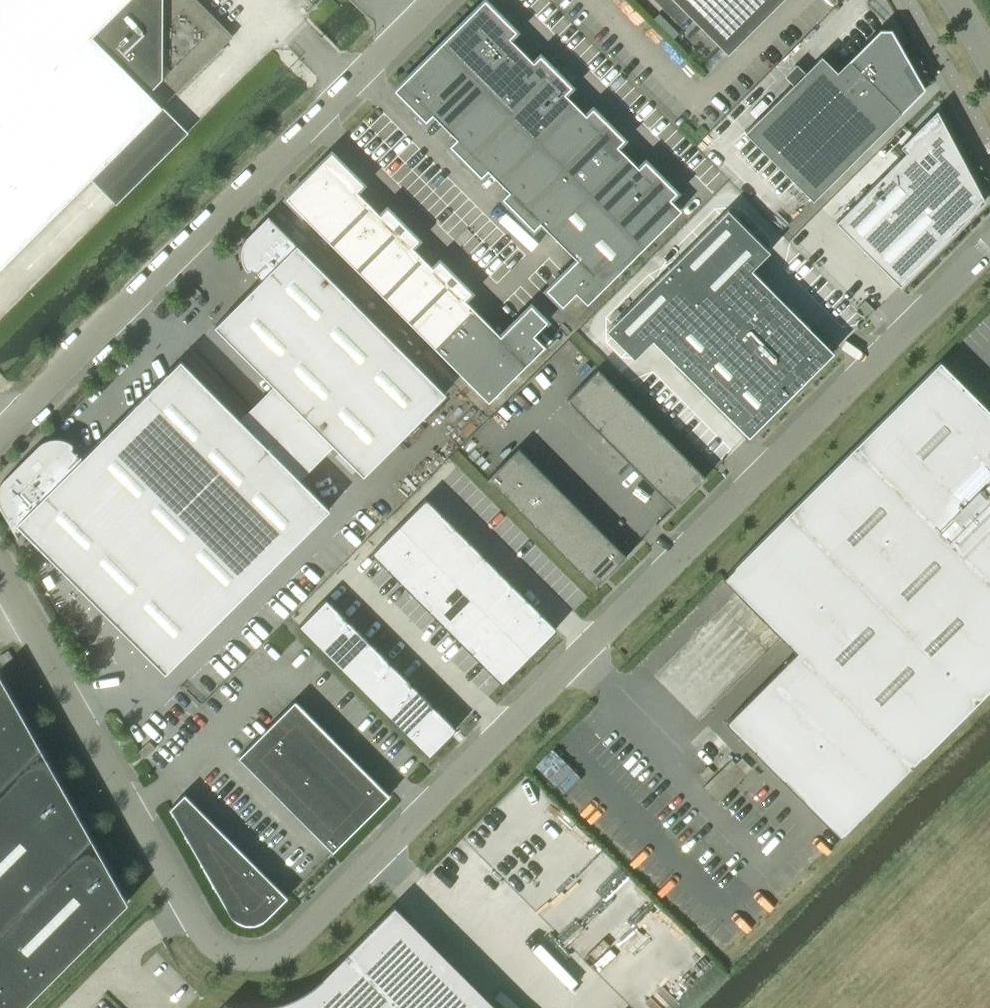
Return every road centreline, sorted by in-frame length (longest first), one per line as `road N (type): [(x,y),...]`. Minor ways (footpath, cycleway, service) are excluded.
road 1 (unclassified): [(989,254),(282,952),(231,952),(212,940),(0,576)]
road 2 (unclassified): [(0,434),(442,0)]

